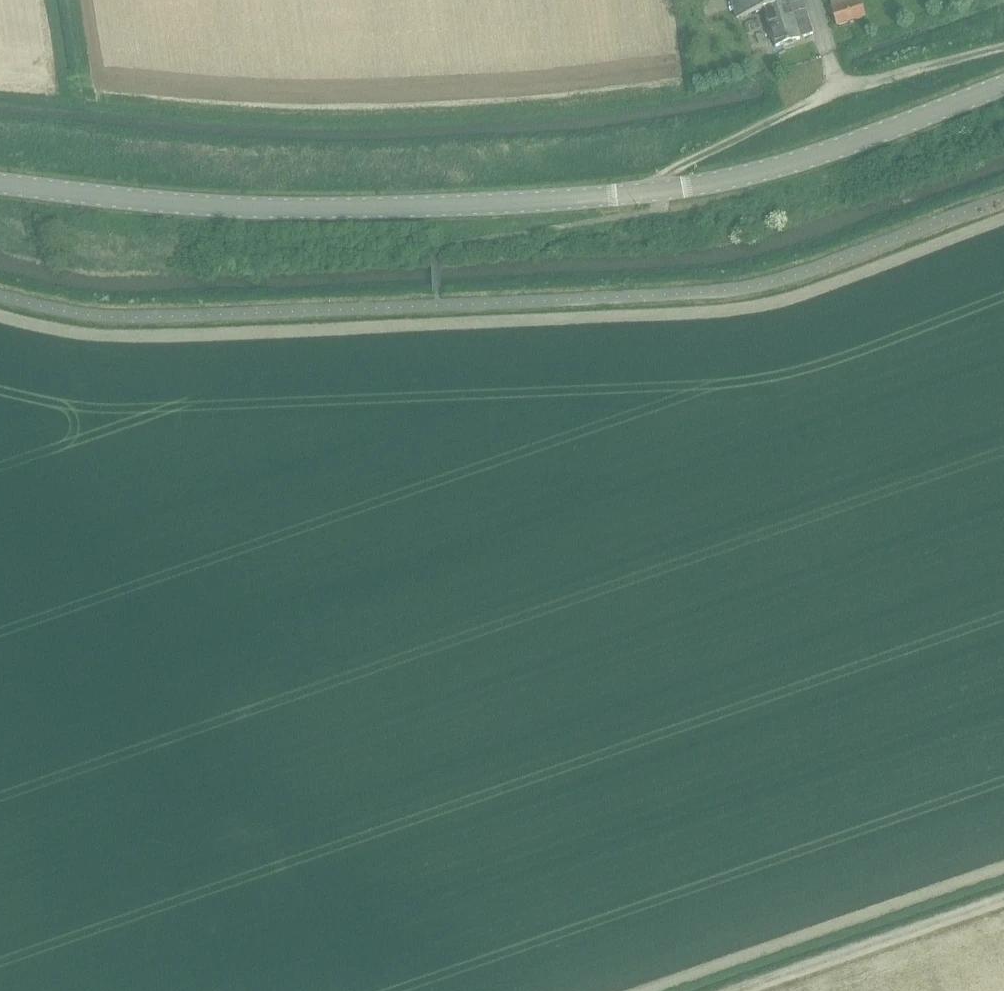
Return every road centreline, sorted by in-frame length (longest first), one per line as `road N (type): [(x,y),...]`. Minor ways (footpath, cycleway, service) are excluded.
road 1 (secondary): [(0,184),(274,211),(616,195),(789,163),(1003,85)]
road 2 (track): [(728,990),(1003,896)]

